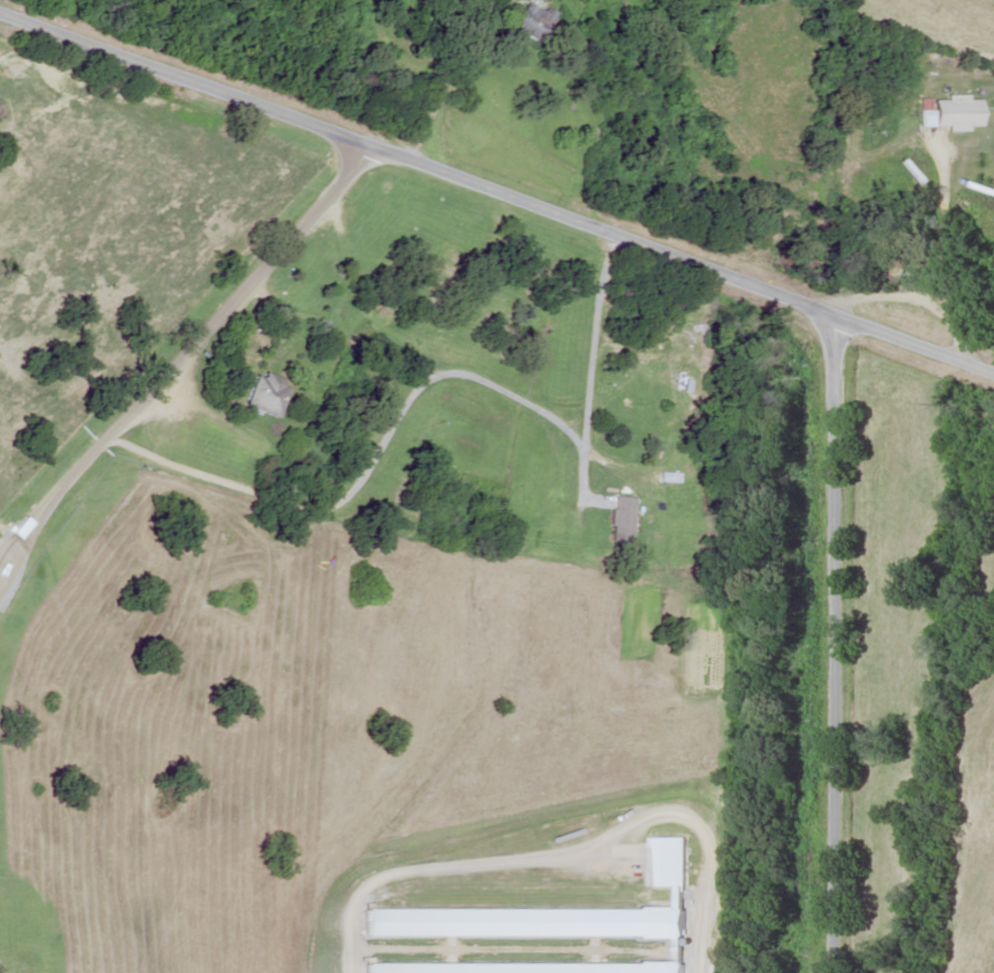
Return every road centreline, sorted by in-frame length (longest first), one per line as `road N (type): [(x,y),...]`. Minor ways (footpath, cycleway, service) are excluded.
road 1 (secondary): [(993,374),(0,13)]
road 2 (residential): [(835,972),(836,318)]

